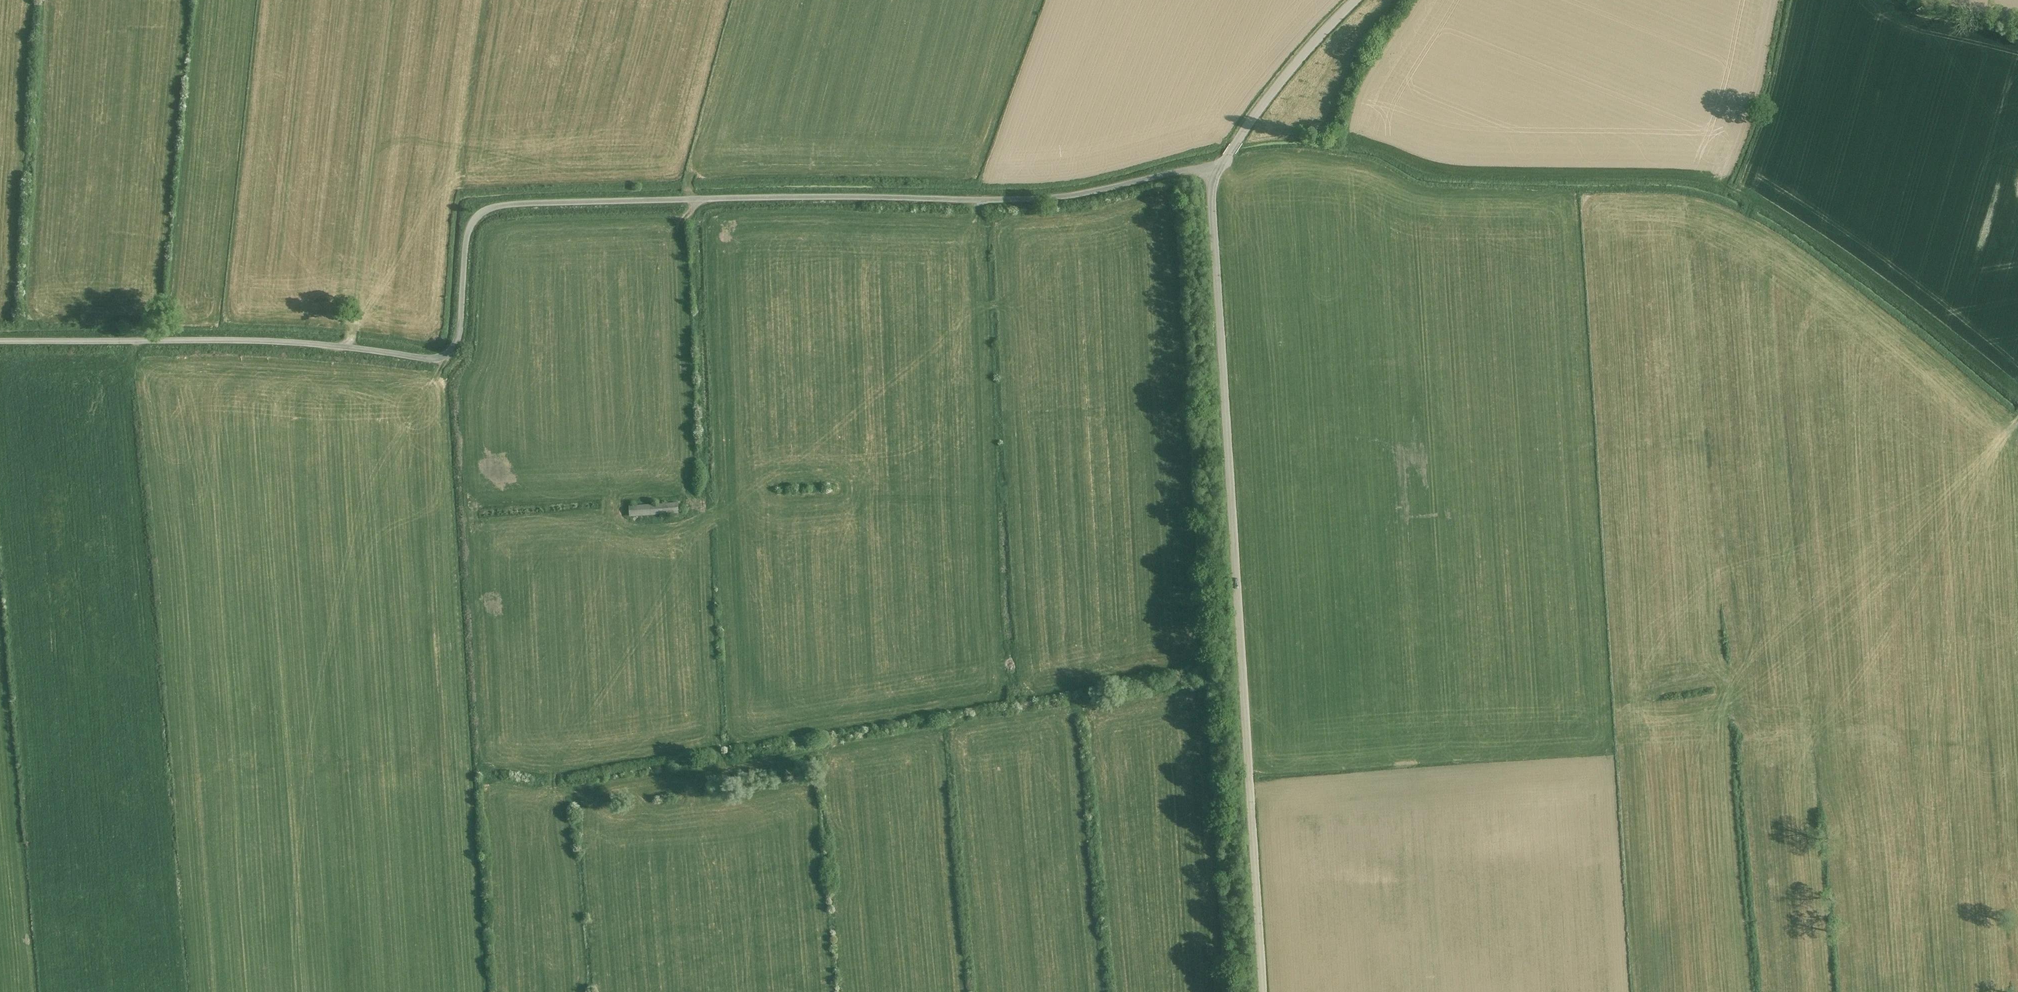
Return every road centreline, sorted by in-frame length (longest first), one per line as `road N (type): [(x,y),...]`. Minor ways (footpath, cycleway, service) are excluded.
road 1 (unclassified): [(0,341),(436,358),(459,341),(472,228),(506,204),(1013,200),(1222,166)]
road 2 (unclassified): [(1222,166),(1214,205),(1258,991)]
road 3 (unclassified): [(1361,0),(1222,166)]

